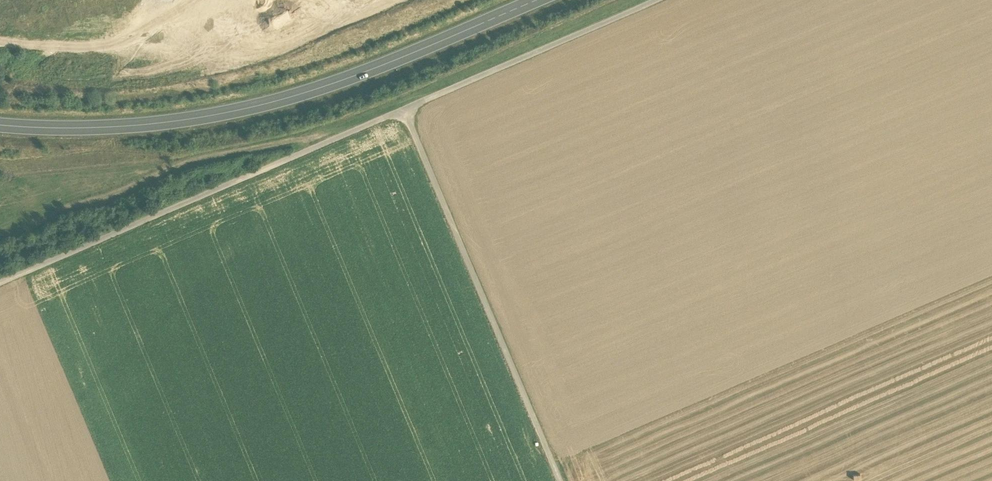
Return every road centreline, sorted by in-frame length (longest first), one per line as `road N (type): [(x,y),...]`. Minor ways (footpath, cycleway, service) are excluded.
road 1 (track): [(560,480),(403,109),(336,146),(0,291)]
road 2 (secondary): [(561,0),(292,107),(177,127),(0,129)]
road 3 (track): [(403,109),(677,0)]
road 4 (track): [(336,146),(320,136),(293,136),(169,168)]

